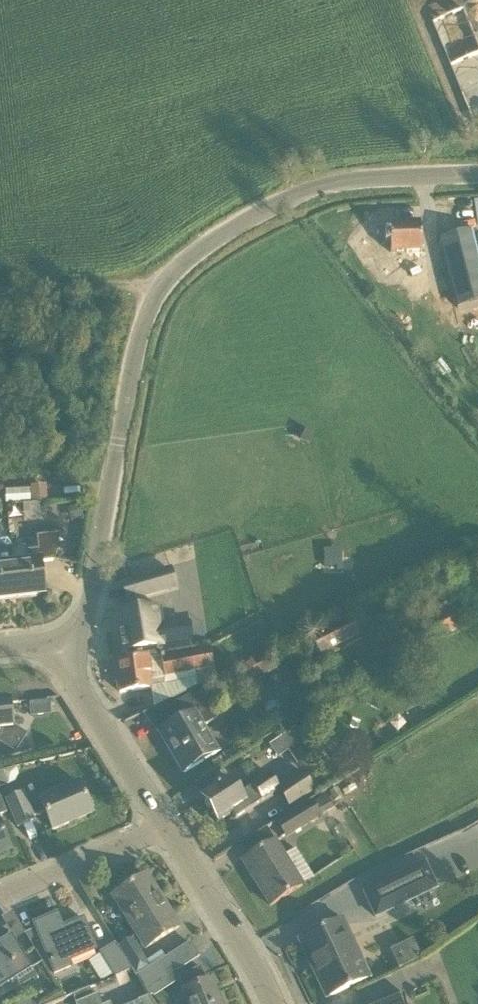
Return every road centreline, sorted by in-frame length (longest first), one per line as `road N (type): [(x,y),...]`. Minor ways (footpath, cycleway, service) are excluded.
road 1 (unclassified): [(53,643),(85,621),(146,311),(167,276),(272,204),(331,183),(477,175)]
road 2 (residential): [(168,820),(53,643)]
road 3 (residential): [(272,1003),(168,820)]
road 4 (residential): [(0,888),(168,820)]

